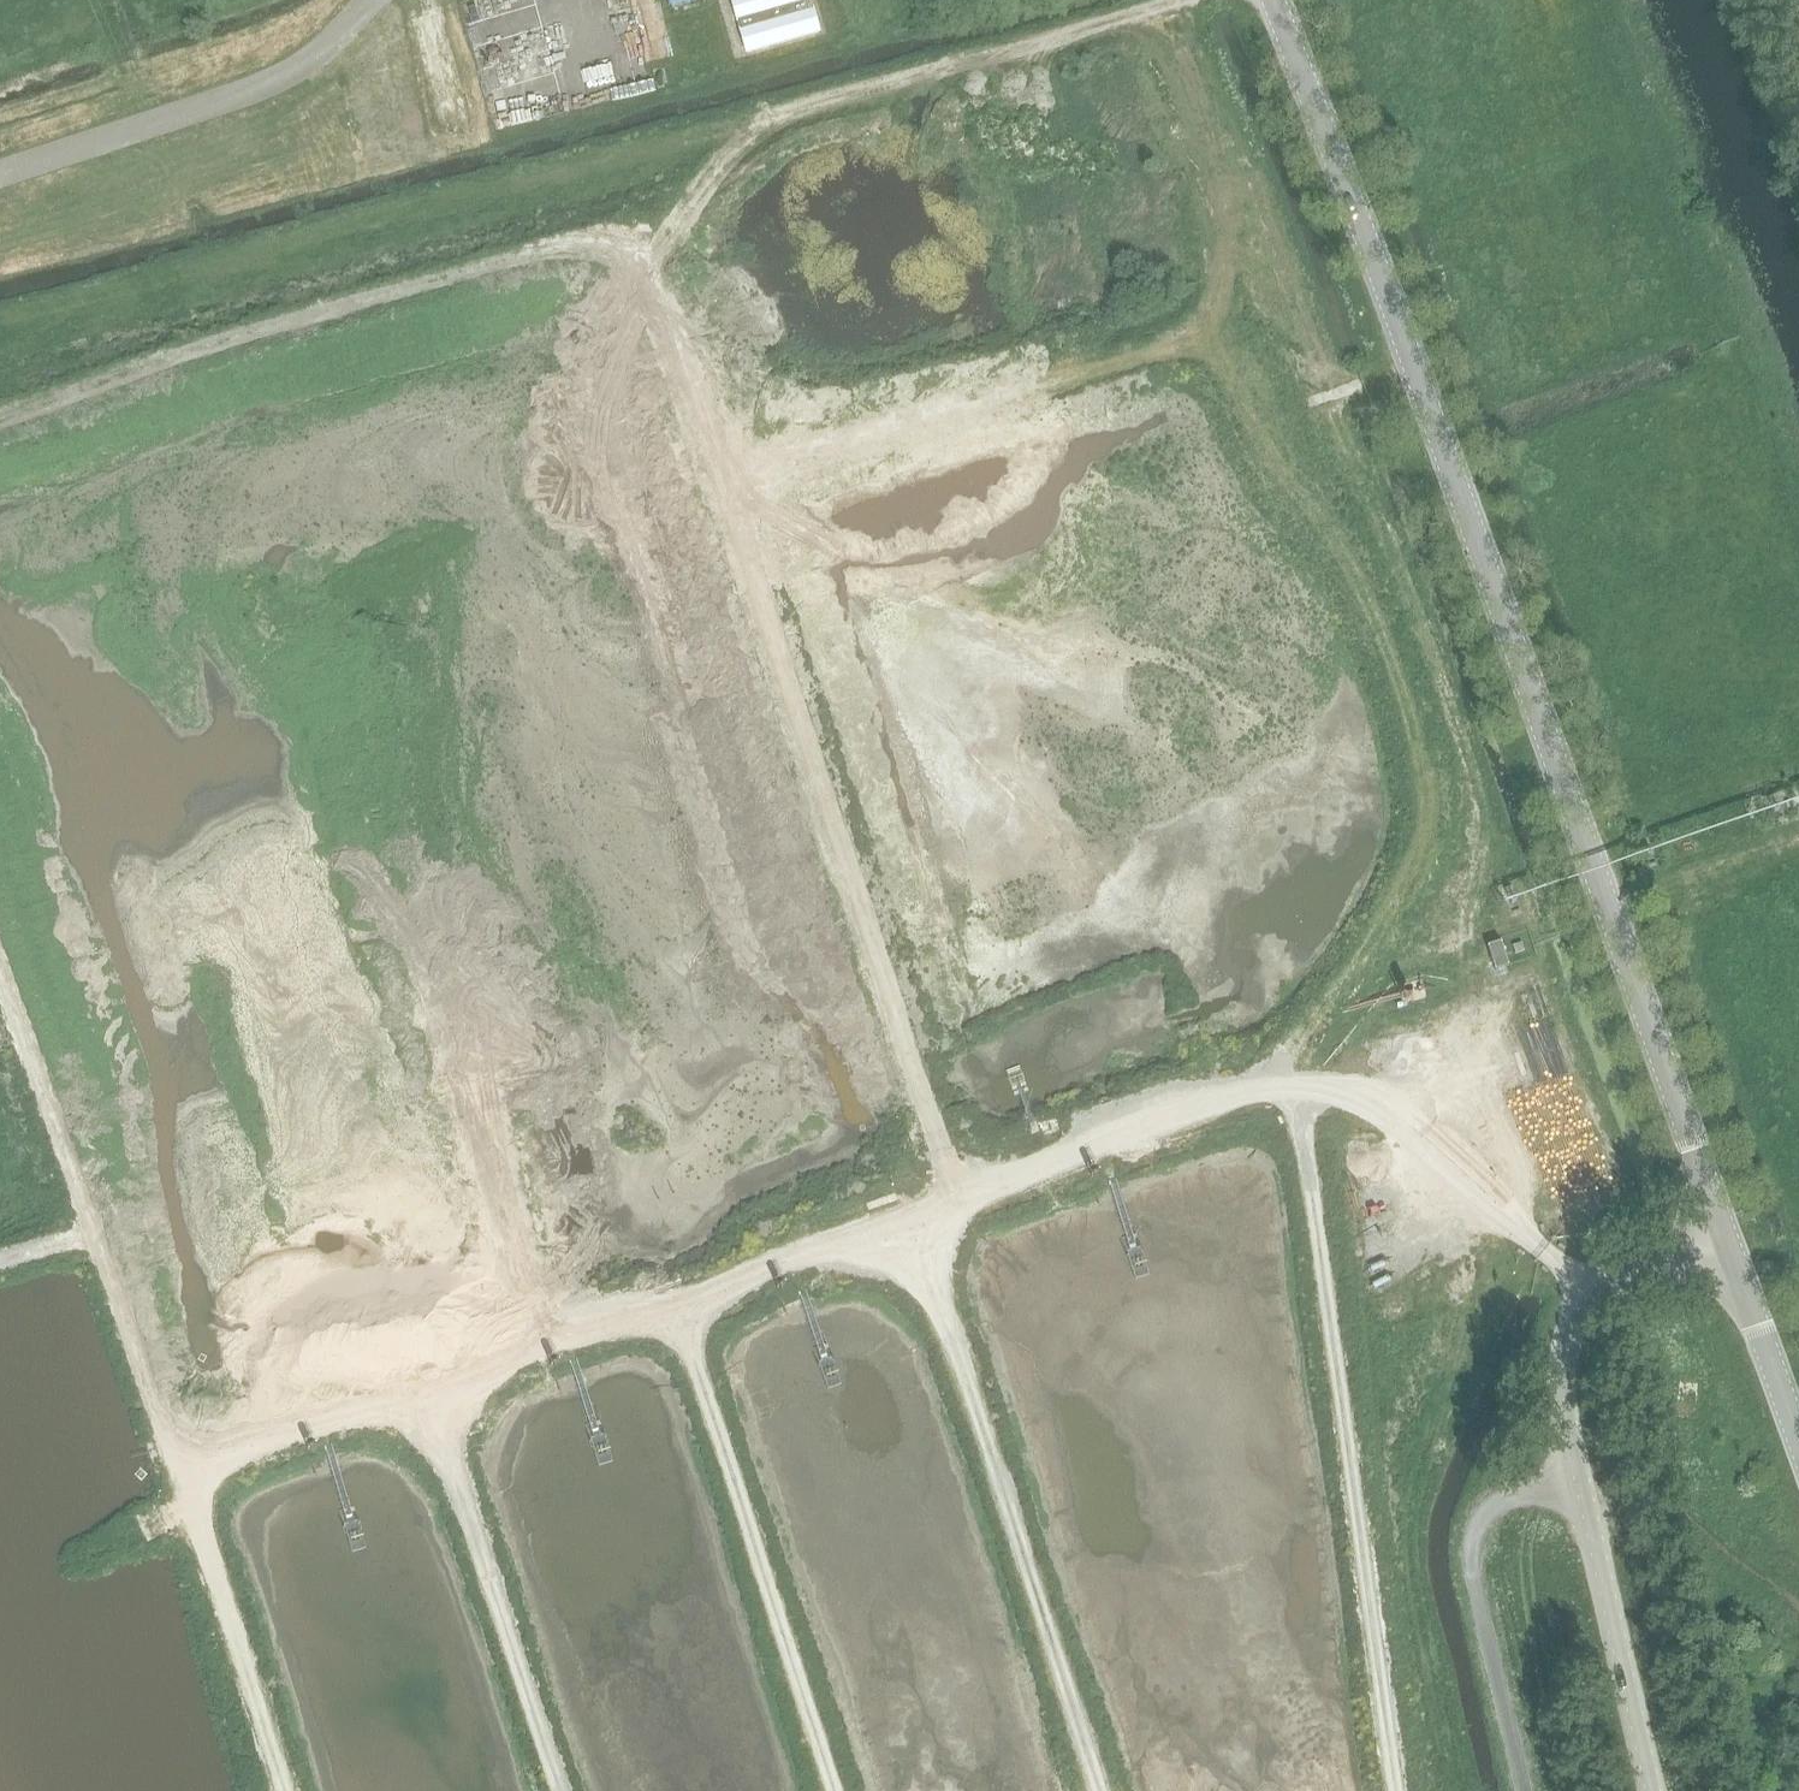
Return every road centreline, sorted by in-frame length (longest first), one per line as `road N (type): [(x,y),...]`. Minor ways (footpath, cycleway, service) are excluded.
road 1 (track): [(1179,0),(755,127),(660,251),(660,279),(958,1205)]
road 2 (track): [(1609,1291),(1520,1232),(1373,1101),(1318,1083),(1264,1087),(958,1205),(184,1479)]
road 3 (tertiary): [(1719,1249),(1274,0)]
road 4 (unclassified): [(1521,1790),(1472,1547),(1505,1504),(1582,1479)]
road 5 (tertiary): [(1582,1479),(1563,1380),(1565,1338),(1609,1291),(1719,1249)]
road 6 (tertiary): [(1653,1790),(1582,1479)]
road 7 (tertiary): [(1798,1460),(1719,1249)]

